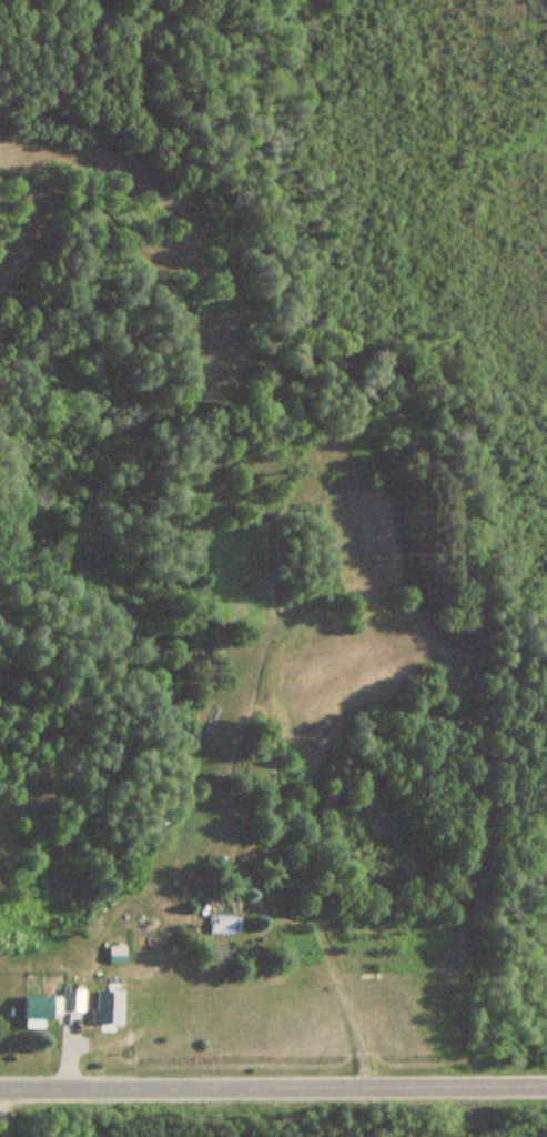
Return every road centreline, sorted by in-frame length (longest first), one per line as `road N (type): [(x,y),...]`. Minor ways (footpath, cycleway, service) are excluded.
road 1 (tertiary): [(546,1088),(0,1089)]

